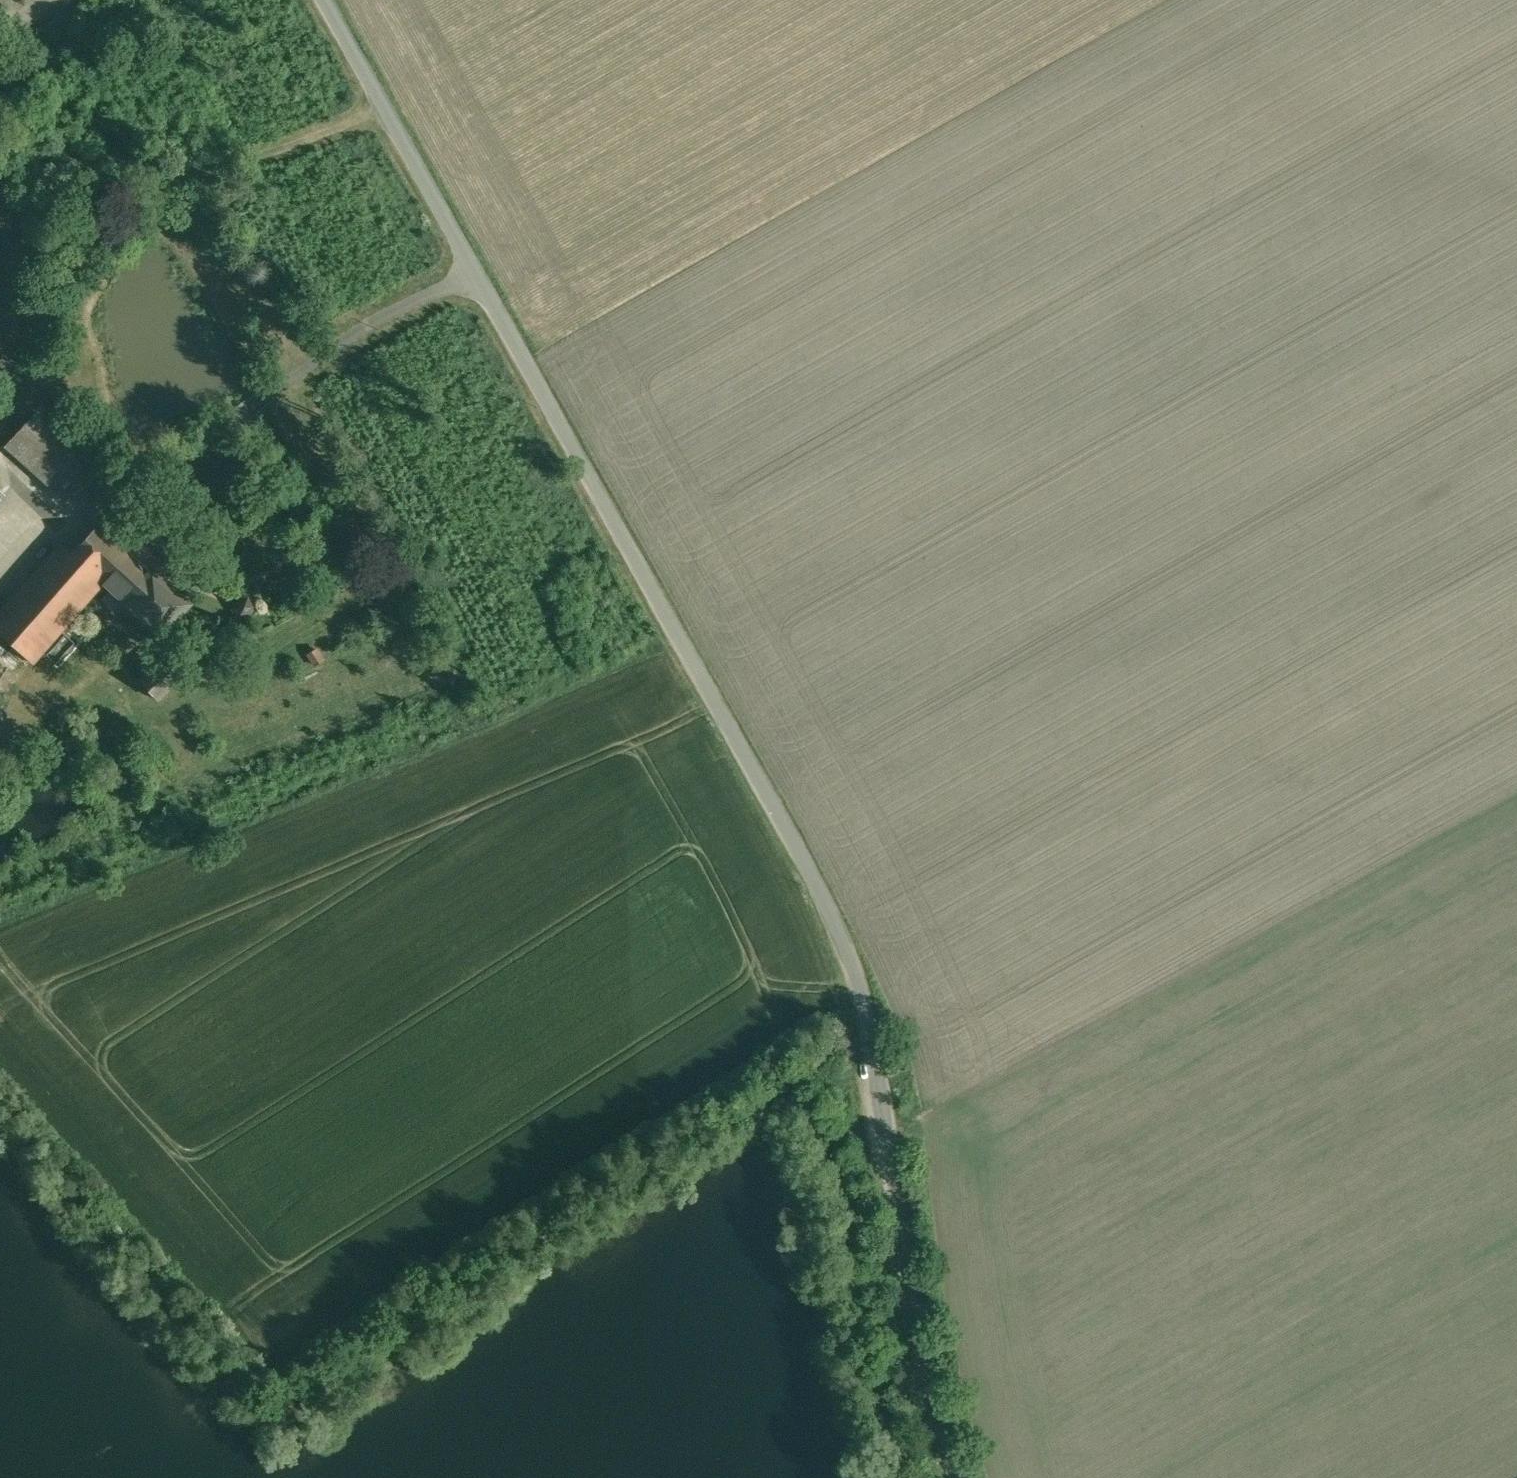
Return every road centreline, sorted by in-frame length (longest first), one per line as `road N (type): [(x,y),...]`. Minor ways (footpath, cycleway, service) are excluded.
road 1 (unclassified): [(947,1477),(850,990),(789,847),(312,0)]

